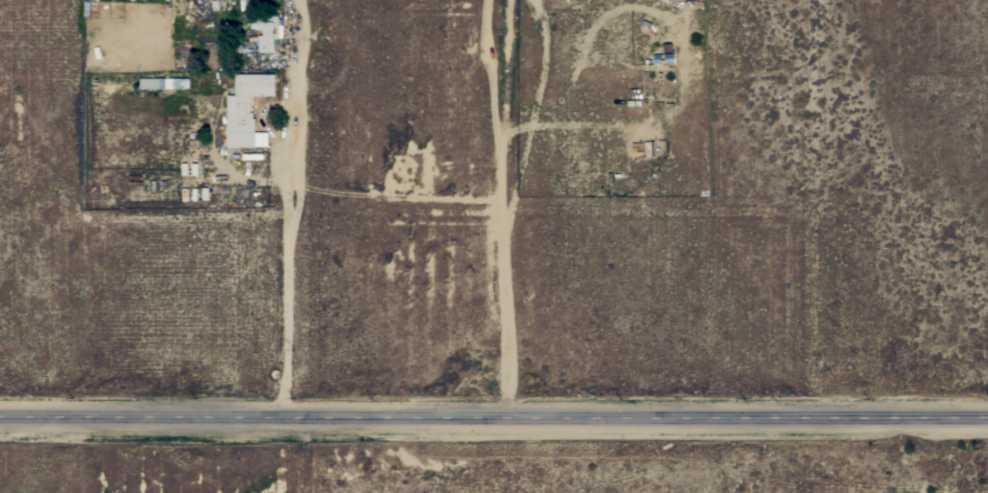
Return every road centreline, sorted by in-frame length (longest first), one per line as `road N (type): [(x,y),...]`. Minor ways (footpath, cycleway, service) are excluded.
road 1 (primary): [(987,423),(0,416)]

